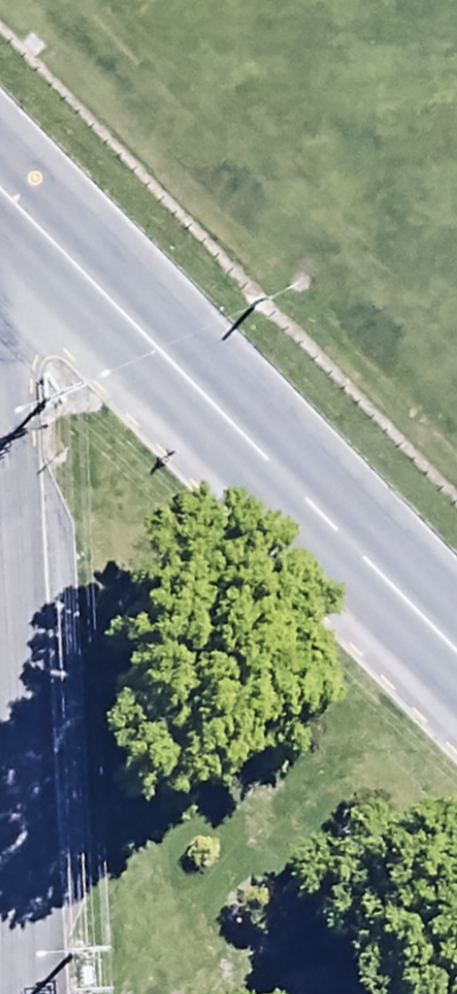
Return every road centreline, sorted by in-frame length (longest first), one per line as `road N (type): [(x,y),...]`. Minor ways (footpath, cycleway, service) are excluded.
road 1 (tertiary): [(0,187),(456,657)]
road 2 (tertiary): [(14,993),(0,526)]

